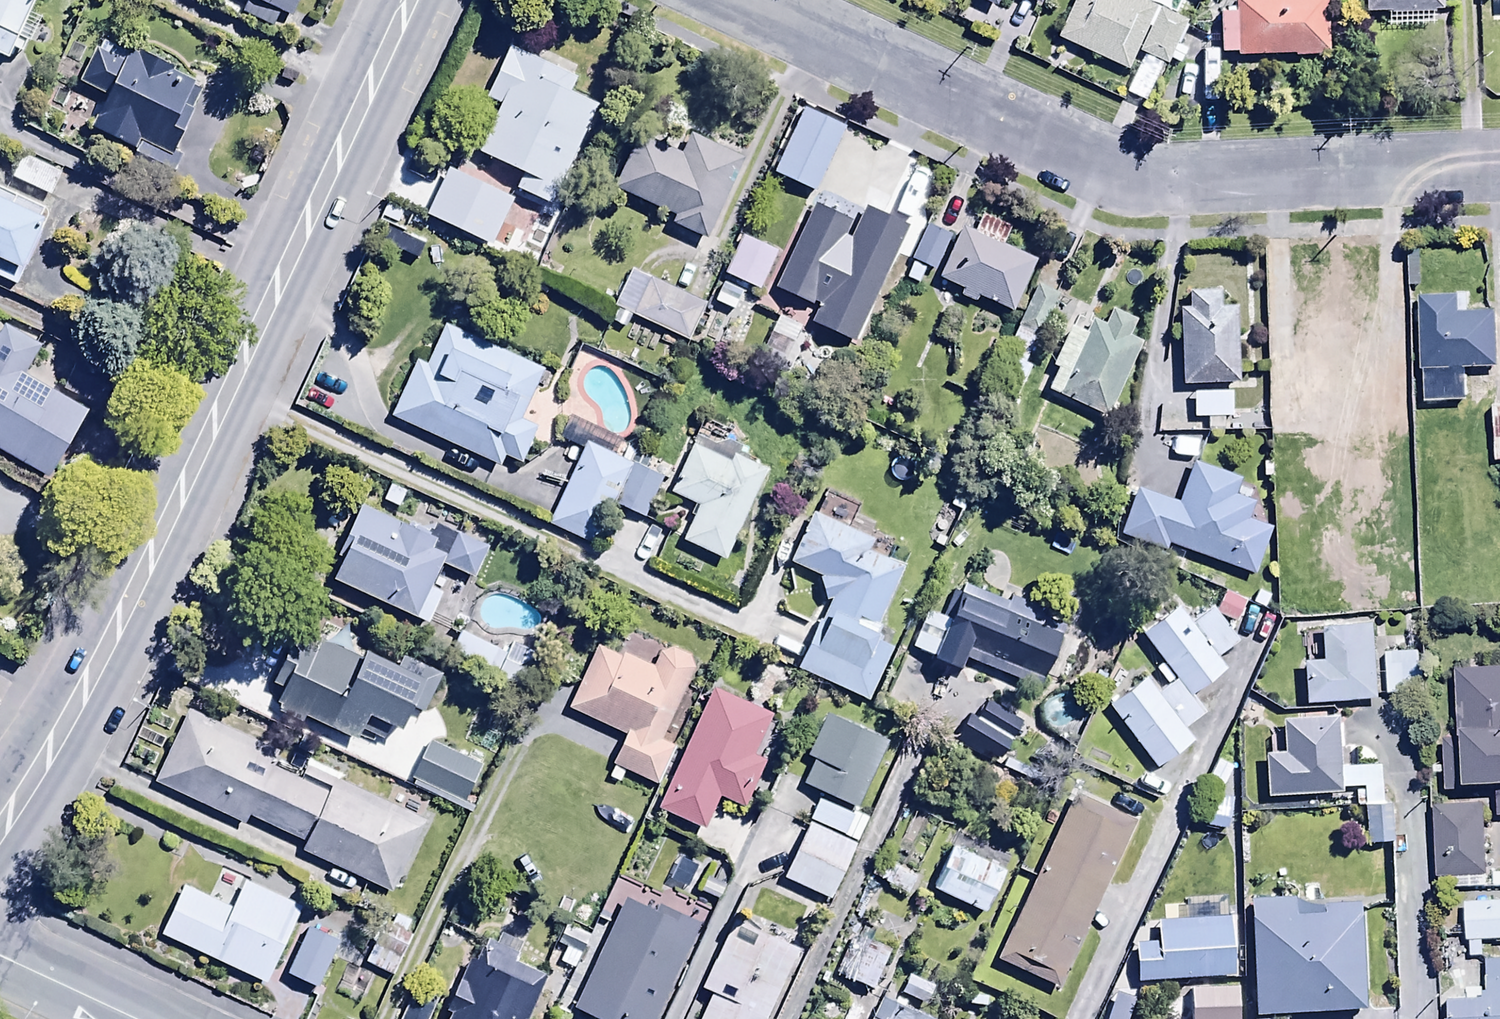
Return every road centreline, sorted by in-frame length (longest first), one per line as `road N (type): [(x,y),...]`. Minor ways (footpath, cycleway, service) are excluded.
road 1 (secondary): [(417,0),(60,735),(0,831)]
road 2 (residential): [(1499,164),(1162,178),(1100,170),(745,0)]
road 3 (residential): [(1063,1018),(1230,667)]
road 4 (unclassified): [(0,955),(141,1018)]

